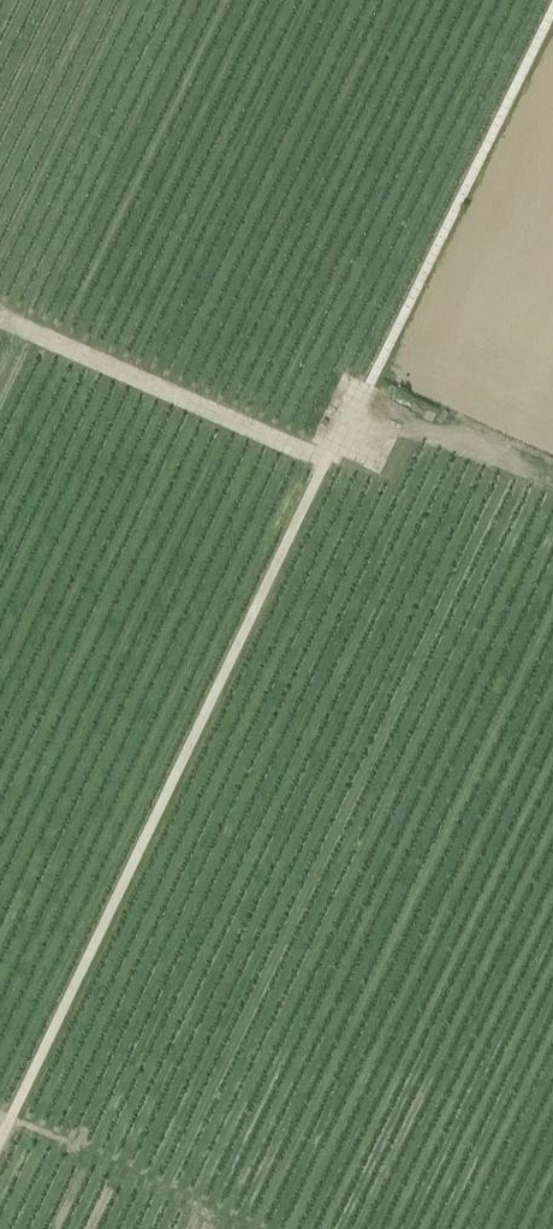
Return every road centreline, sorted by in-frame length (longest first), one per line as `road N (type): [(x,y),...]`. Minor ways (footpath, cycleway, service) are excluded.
road 1 (track): [(552,10),(368,388),(326,455),(0,1139)]
road 2 (track): [(324,462),(0,317)]
road 3 (track): [(232,1228),(0,1118)]

